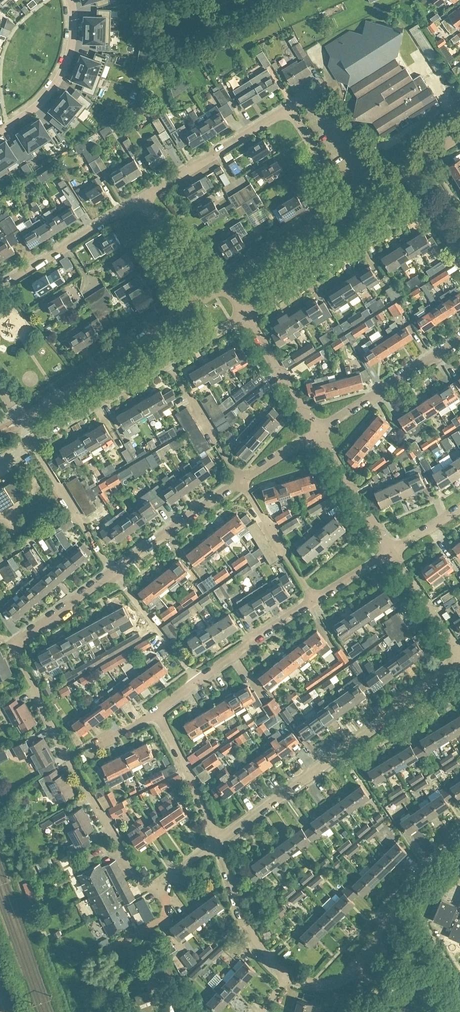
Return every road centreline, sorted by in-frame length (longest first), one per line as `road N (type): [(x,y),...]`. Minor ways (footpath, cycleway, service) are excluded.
road 1 (residential): [(160,886),(138,881),(14,654),(15,643),(113,570)]
road 2 (residential): [(217,841),(459,663)]
road 3 (residential): [(203,298),(21,420)]
road 4 (residential): [(245,315),(426,199)]
road 5 (residential): [(141,201),(288,108)]
road 6 (residential): [(319,430),(459,341)]
road 7 (residential): [(0,288),(141,201)]
road 8 (residential): [(355,964),(459,838)]
road 9 (residential): [(0,131),(36,107),(62,74),(73,33),(70,0)]
road 10 (residential): [(113,570),(240,481)]
road 11 (residential): [(34,438),(169,362)]
road 12 (residential): [(113,570),(34,438)]
road 13 (residential): [(217,841),(247,926),(285,974)]
road 14 (residential): [(349,206),(226,284)]
road 15 (residential): [(195,681),(313,598)]
road 16 (residential): [(156,712),(217,841)]
road 17 (residential): [(391,549),(319,430)]
road 18 (residential): [(240,481),(169,362)]
road 19 (residential): [(195,681),(113,570)]
road 20 (residential): [(313,598),(240,481)]
road 21 (residential): [(319,430),(245,315)]
road 22 (residential): [(459,651),(391,549)]

